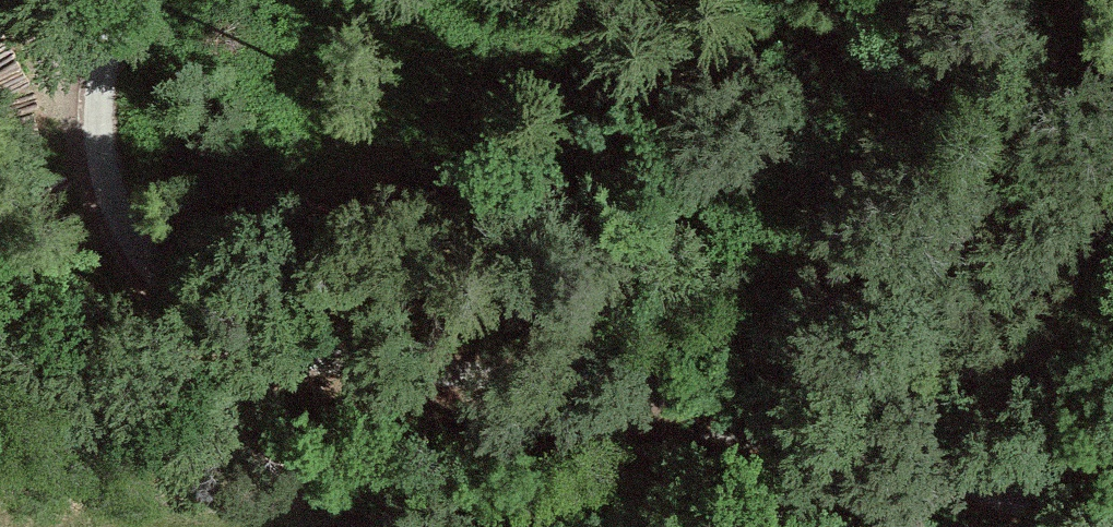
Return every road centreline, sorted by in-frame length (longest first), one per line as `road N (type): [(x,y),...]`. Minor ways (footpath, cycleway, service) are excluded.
road 1 (unclassified): [(823,429),(711,398),(322,357),(204,318),(167,287),(136,245),(105,167),(101,77),(134,0)]
road 2 (residential): [(0,333),(77,387),(154,421),(214,444),(360,474),(489,483),(823,429)]
road 3 (unclassified): [(823,429),(1075,526)]

